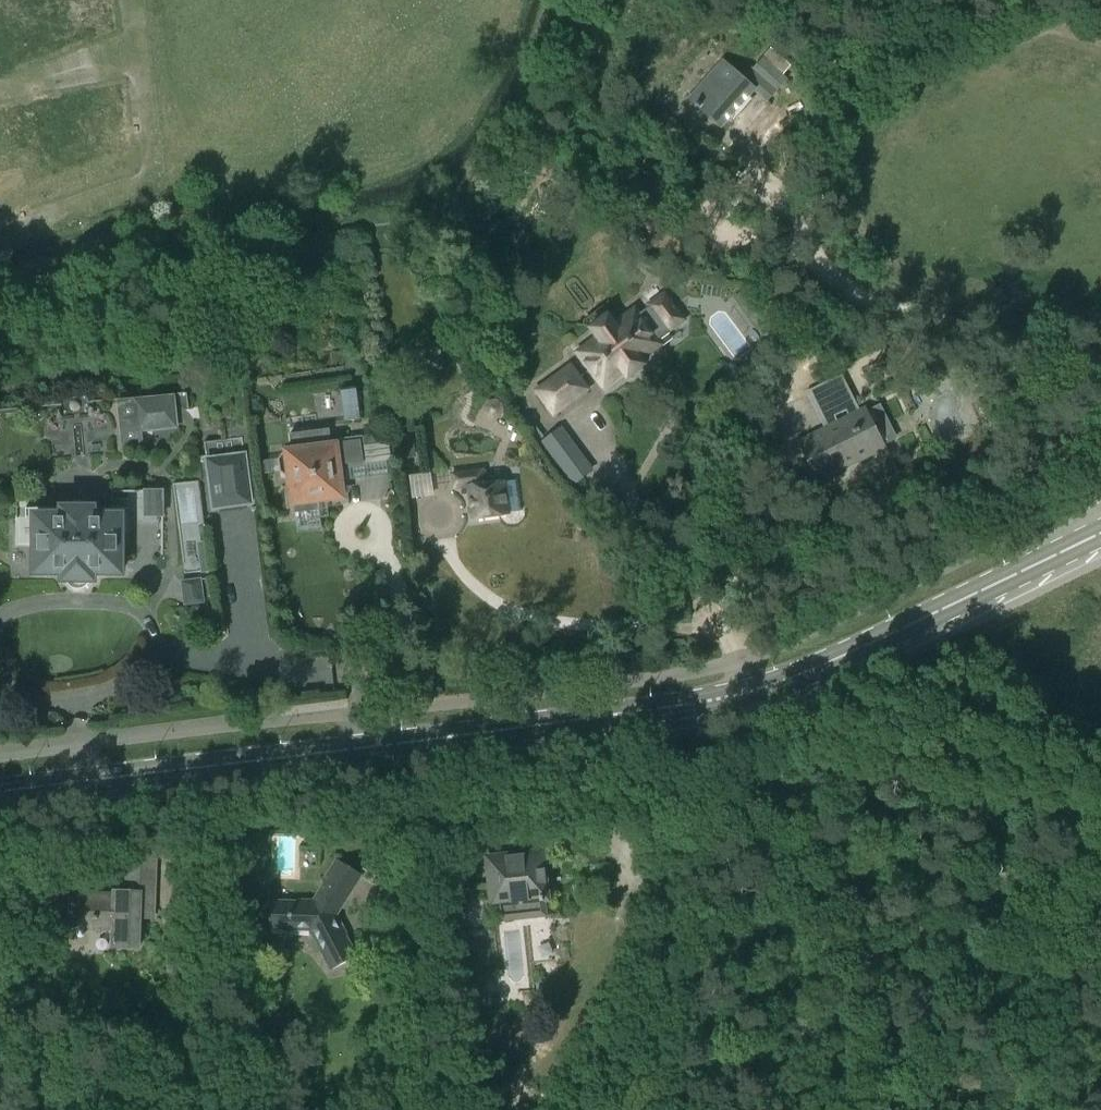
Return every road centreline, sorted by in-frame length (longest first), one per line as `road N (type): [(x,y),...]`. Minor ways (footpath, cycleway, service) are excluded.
road 1 (secondary): [(0,791),(714,699)]
road 2 (secondary): [(714,699),(813,668),(1100,532)]
road 3 (unclassified): [(631,1109),(667,991),(717,758),(714,699)]

